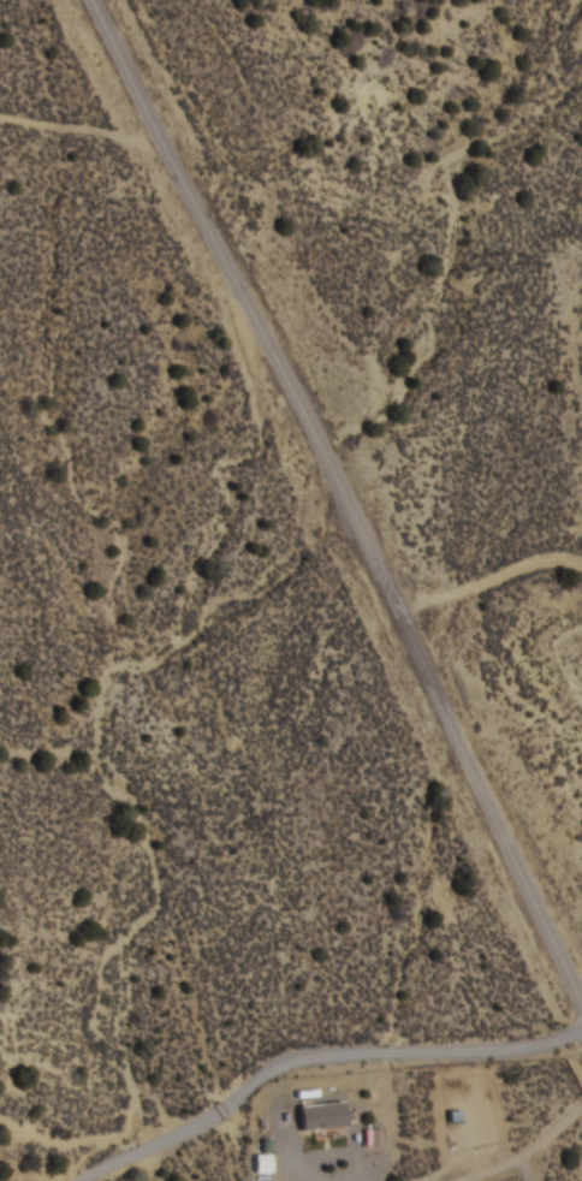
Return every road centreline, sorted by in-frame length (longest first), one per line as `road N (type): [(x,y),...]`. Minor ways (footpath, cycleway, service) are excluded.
road 1 (tertiary): [(100,0),(329,451),(581,985)]
road 2 (track): [(581,1026),(511,1049),(369,1026),(284,1055),(150,1157),(36,1167),(2,1180)]
road 3 (track): [(165,129),(117,130),(0,110)]

